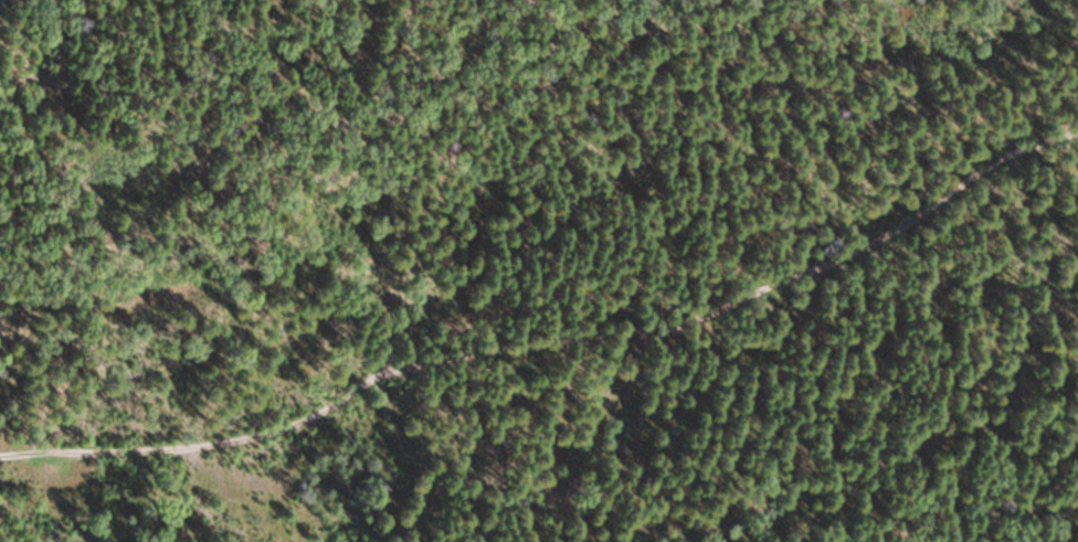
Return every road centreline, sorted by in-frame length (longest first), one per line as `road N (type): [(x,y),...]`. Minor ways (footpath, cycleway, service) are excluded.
road 1 (track): [(1077,133),(995,160),(900,227),(654,330),(426,361),(245,437),(0,456)]

